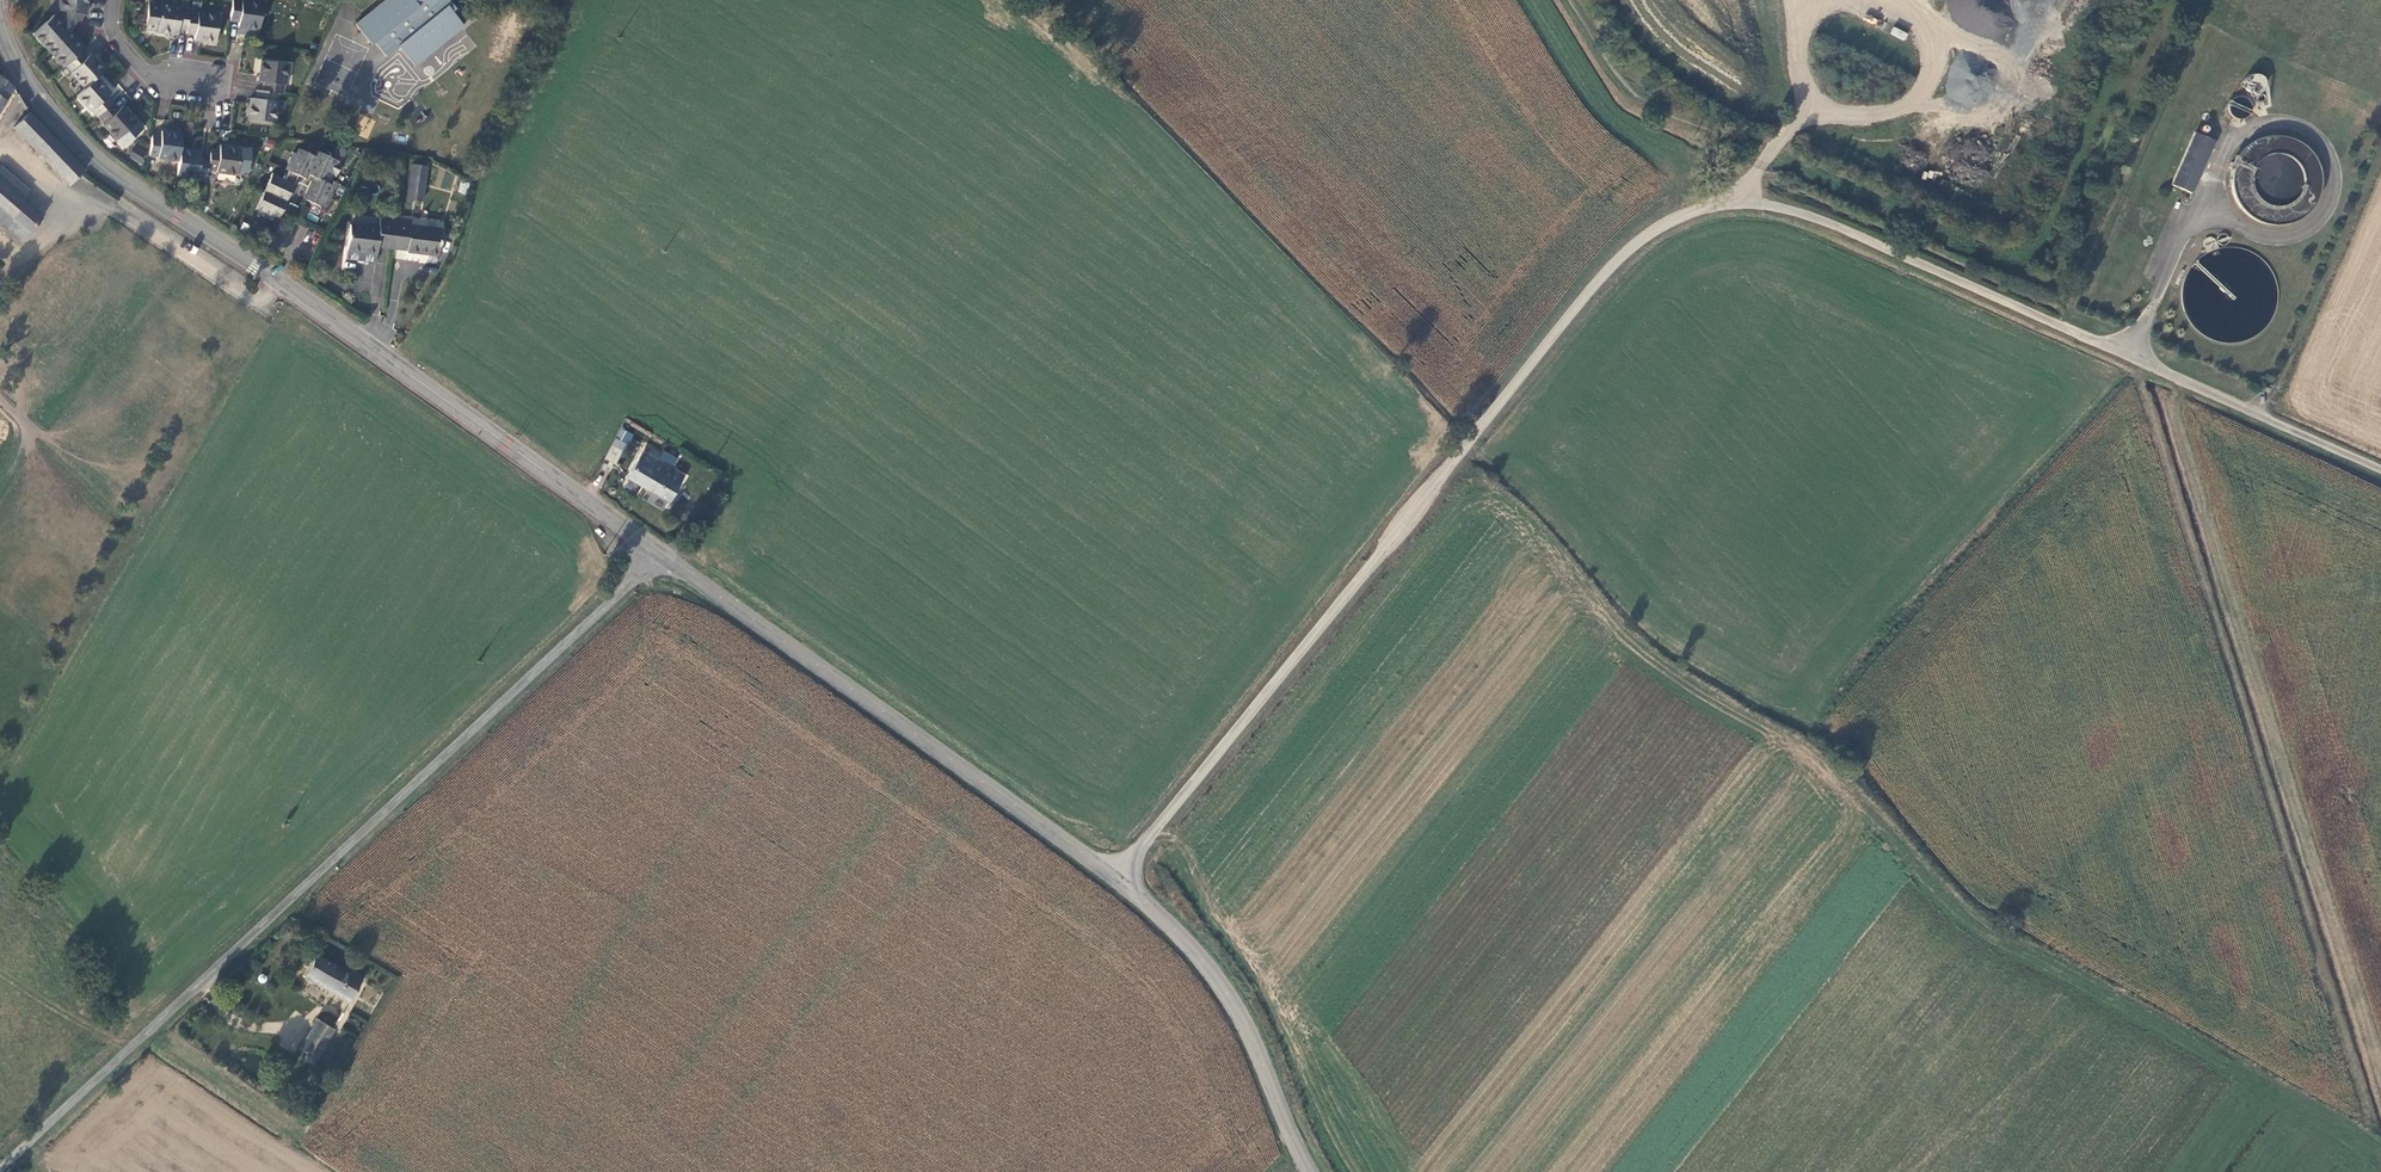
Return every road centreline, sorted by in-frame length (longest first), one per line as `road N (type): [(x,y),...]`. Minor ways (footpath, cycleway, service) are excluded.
road 1 (unclassified): [(1114,879),(1607,268),(1659,227),(1714,205),(1761,202),(1819,219),(2380,462)]
road 2 (unclassified): [(658,560),(0,1169)]
road 3 (tertiary): [(658,560),(277,281),(110,171),(37,95),(0,24)]
road 4 (tertiary): [(1114,879),(658,560)]
road 5 (tertiary): [(1314,1171),(1225,989),(1114,879)]
road 6 (track): [(0,145),(72,208),(90,195),(264,305),(277,281)]
road 7 (residential): [(114,0),(113,32),(146,72),(218,84)]

